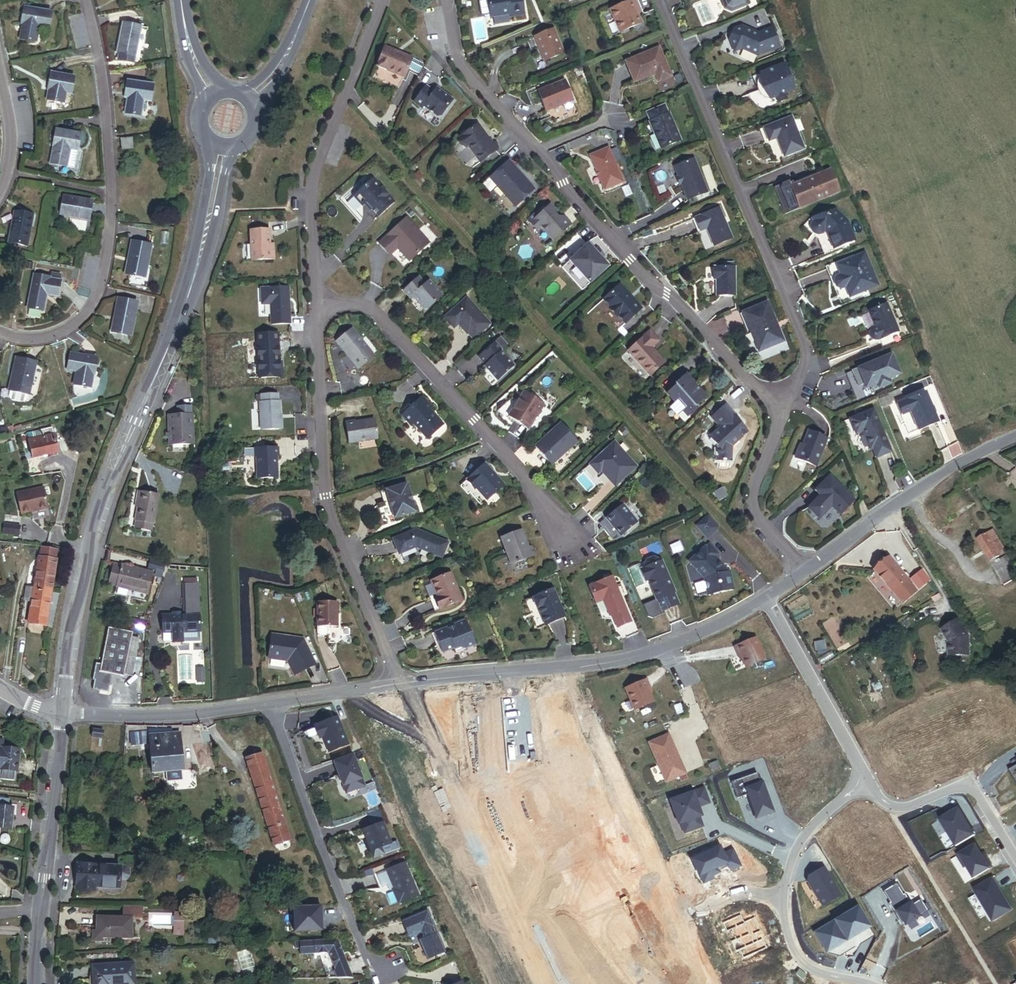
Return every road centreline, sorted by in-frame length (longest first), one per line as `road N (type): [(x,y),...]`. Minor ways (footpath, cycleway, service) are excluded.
road 1 (residential): [(780,419),(457,63),(447,0)]
road 2 (tertiary): [(62,713),(69,640),(95,521),(204,239)]
road 3 (residential): [(666,0),(808,358),(780,419)]
road 4 (residential): [(88,0),(105,72),(112,194),(103,285),(78,322),(54,336),(0,333)]
road 5 (residential): [(309,301),(322,499),(399,686)]
road 6 (residential): [(399,686),(631,660),(765,598)]
road 7 (residential): [(309,301),(366,309),(536,488),(572,545)]
road 8 (residential): [(379,0),(312,149),(303,208),(309,301)]
road 9 (residential): [(270,704),(367,958),(392,968)]
road 10 (tertiary): [(35,983),(62,713)]
road 11 (residential): [(802,573),(890,507),(1015,437)]
road 12 (residential): [(62,713),(180,715),(270,704)]
road 13 (residential): [(765,598),(864,780)]
road 14 (residential): [(1015,855),(969,783),(895,808),(864,780)]
road 15 (residential): [(802,573),(756,517),(751,496),(780,419)]
road 16 (residential): [(864,780),(808,830),(782,900)]
road 17 (residential): [(270,704),(399,686)]
road 18 (residential): [(0,189),(12,154),(0,62)]
road 19 (residential): [(782,900),(800,962),(859,983)]

